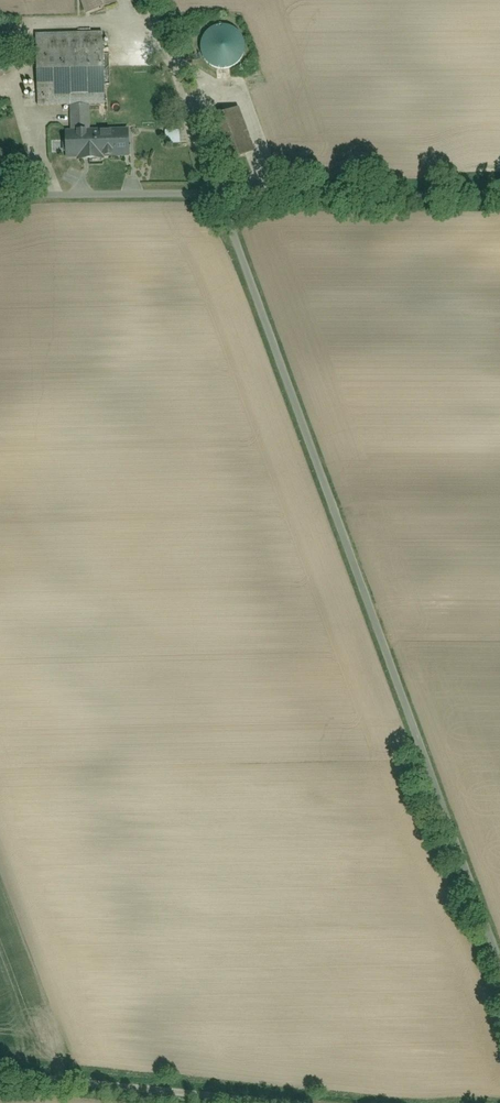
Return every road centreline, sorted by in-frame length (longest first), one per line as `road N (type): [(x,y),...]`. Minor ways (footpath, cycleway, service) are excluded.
road 1 (residential): [(499,966),(214,193)]
road 2 (residential): [(214,193),(499,195)]
road 3 (residential): [(282,1102),(0,1071)]
road 4 (residential): [(0,194),(214,193)]

